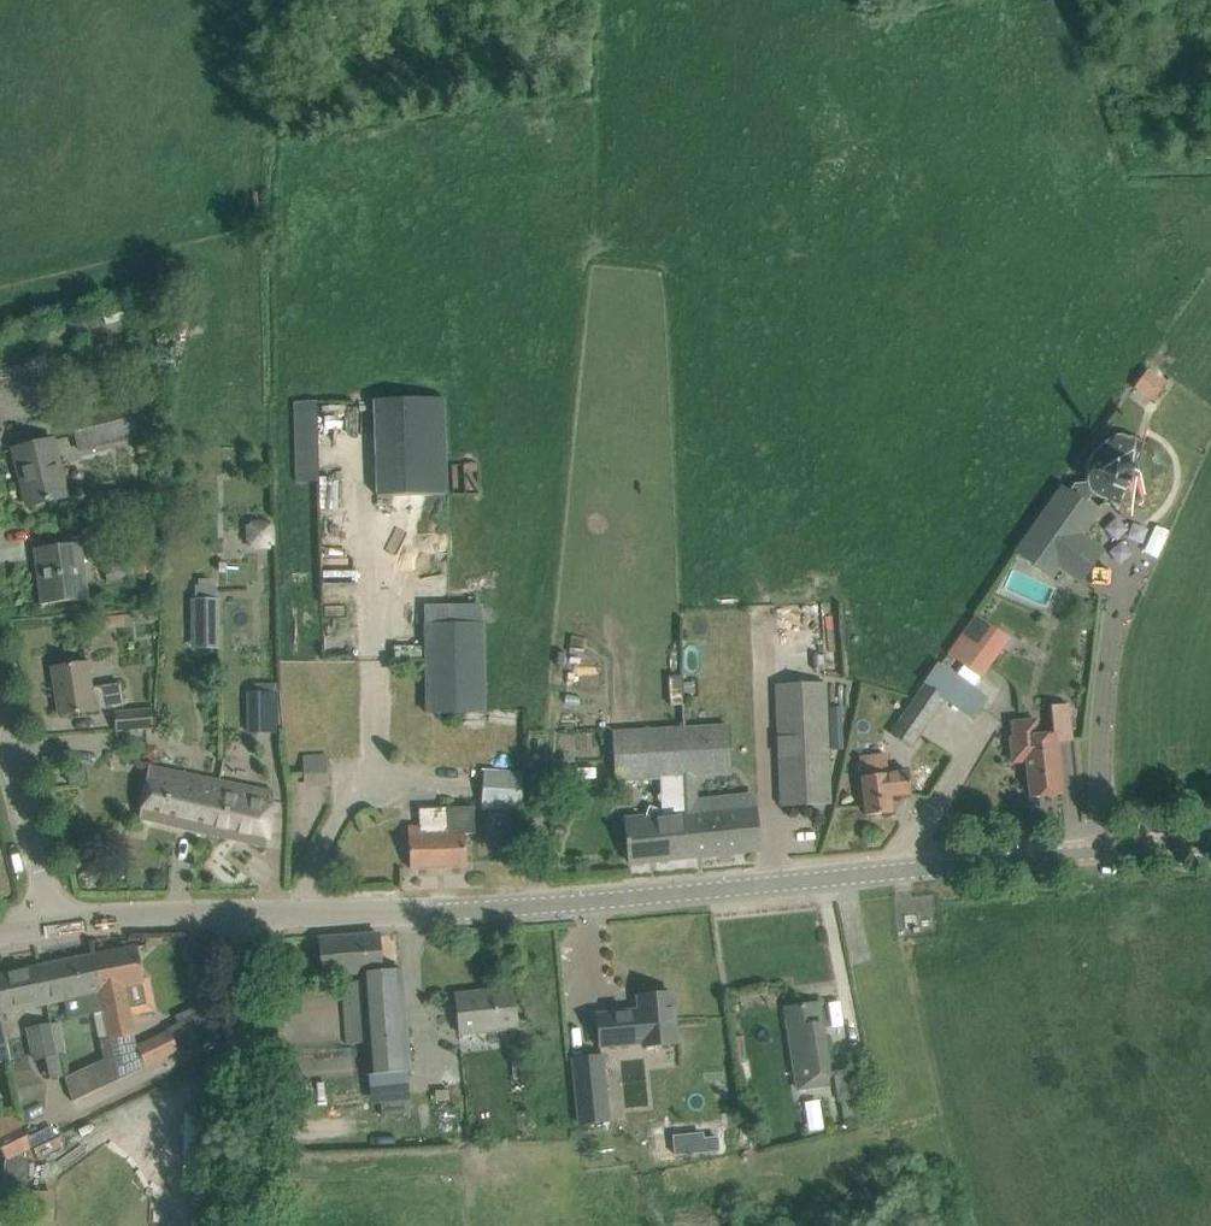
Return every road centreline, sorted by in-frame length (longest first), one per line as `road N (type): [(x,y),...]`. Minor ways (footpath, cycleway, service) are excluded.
road 1 (tertiary): [(248,916),(658,895),(1210,839)]
road 2 (tertiary): [(243,1225),(248,916)]
road 3 (tertiary): [(56,920),(0,699)]
road 4 (tertiary): [(56,920),(248,916)]

